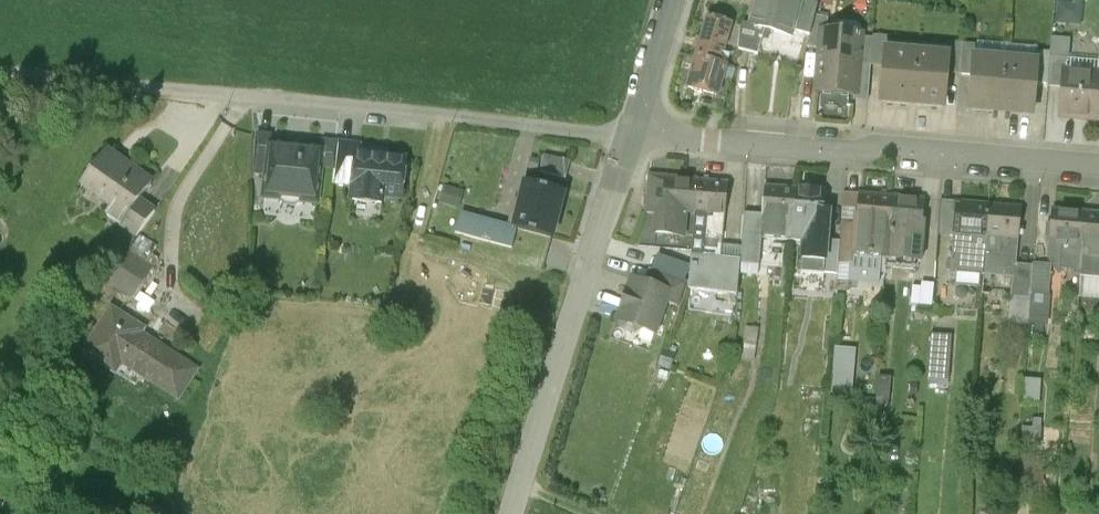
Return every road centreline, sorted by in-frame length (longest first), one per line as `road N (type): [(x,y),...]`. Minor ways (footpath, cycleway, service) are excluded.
road 1 (residential): [(0,69),(632,134)]
road 2 (residential): [(632,134),(1098,171)]
road 3 (tertiary): [(515,513),(632,134)]
road 4 (tertiary): [(632,134),(670,0)]

